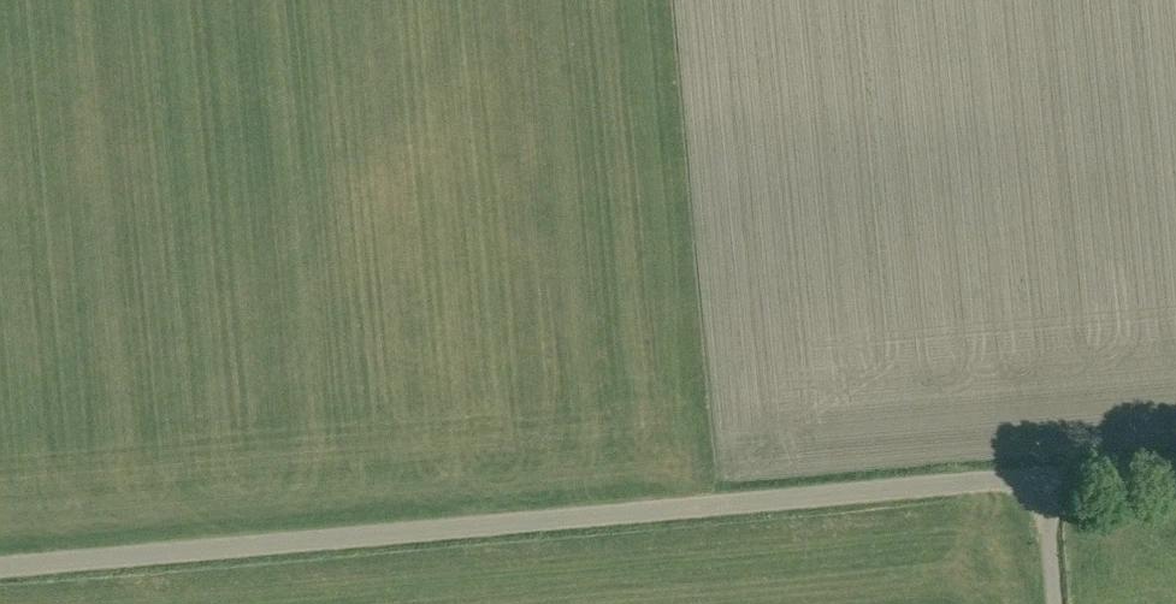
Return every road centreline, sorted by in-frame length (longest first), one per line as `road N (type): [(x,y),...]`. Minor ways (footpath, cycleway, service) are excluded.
road 1 (unclassified): [(0,567),(1046,477)]
road 2 (unclassified): [(1046,477),(1175,466)]
road 3 (unclassified): [(1057,603),(1046,477)]

